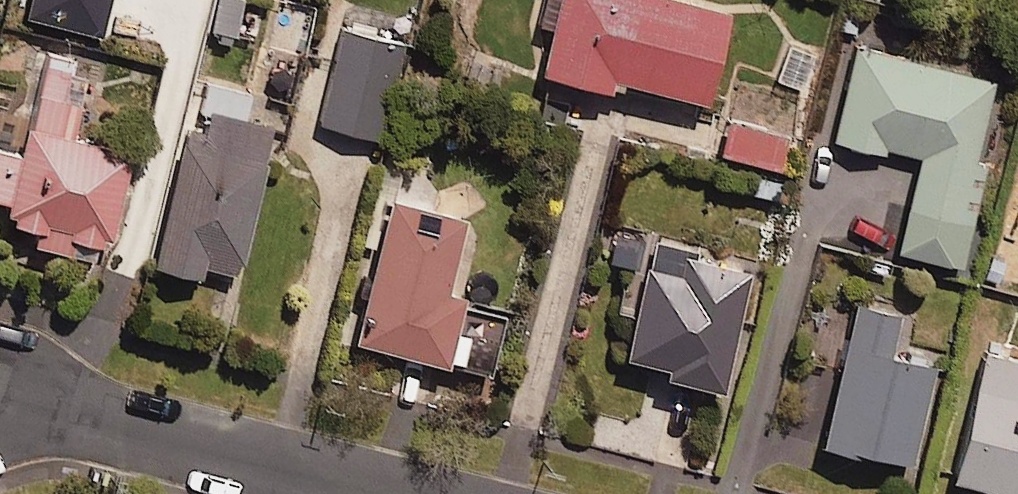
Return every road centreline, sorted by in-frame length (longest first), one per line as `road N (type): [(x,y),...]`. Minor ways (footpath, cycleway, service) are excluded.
road 1 (residential): [(379,493),(0,396)]

